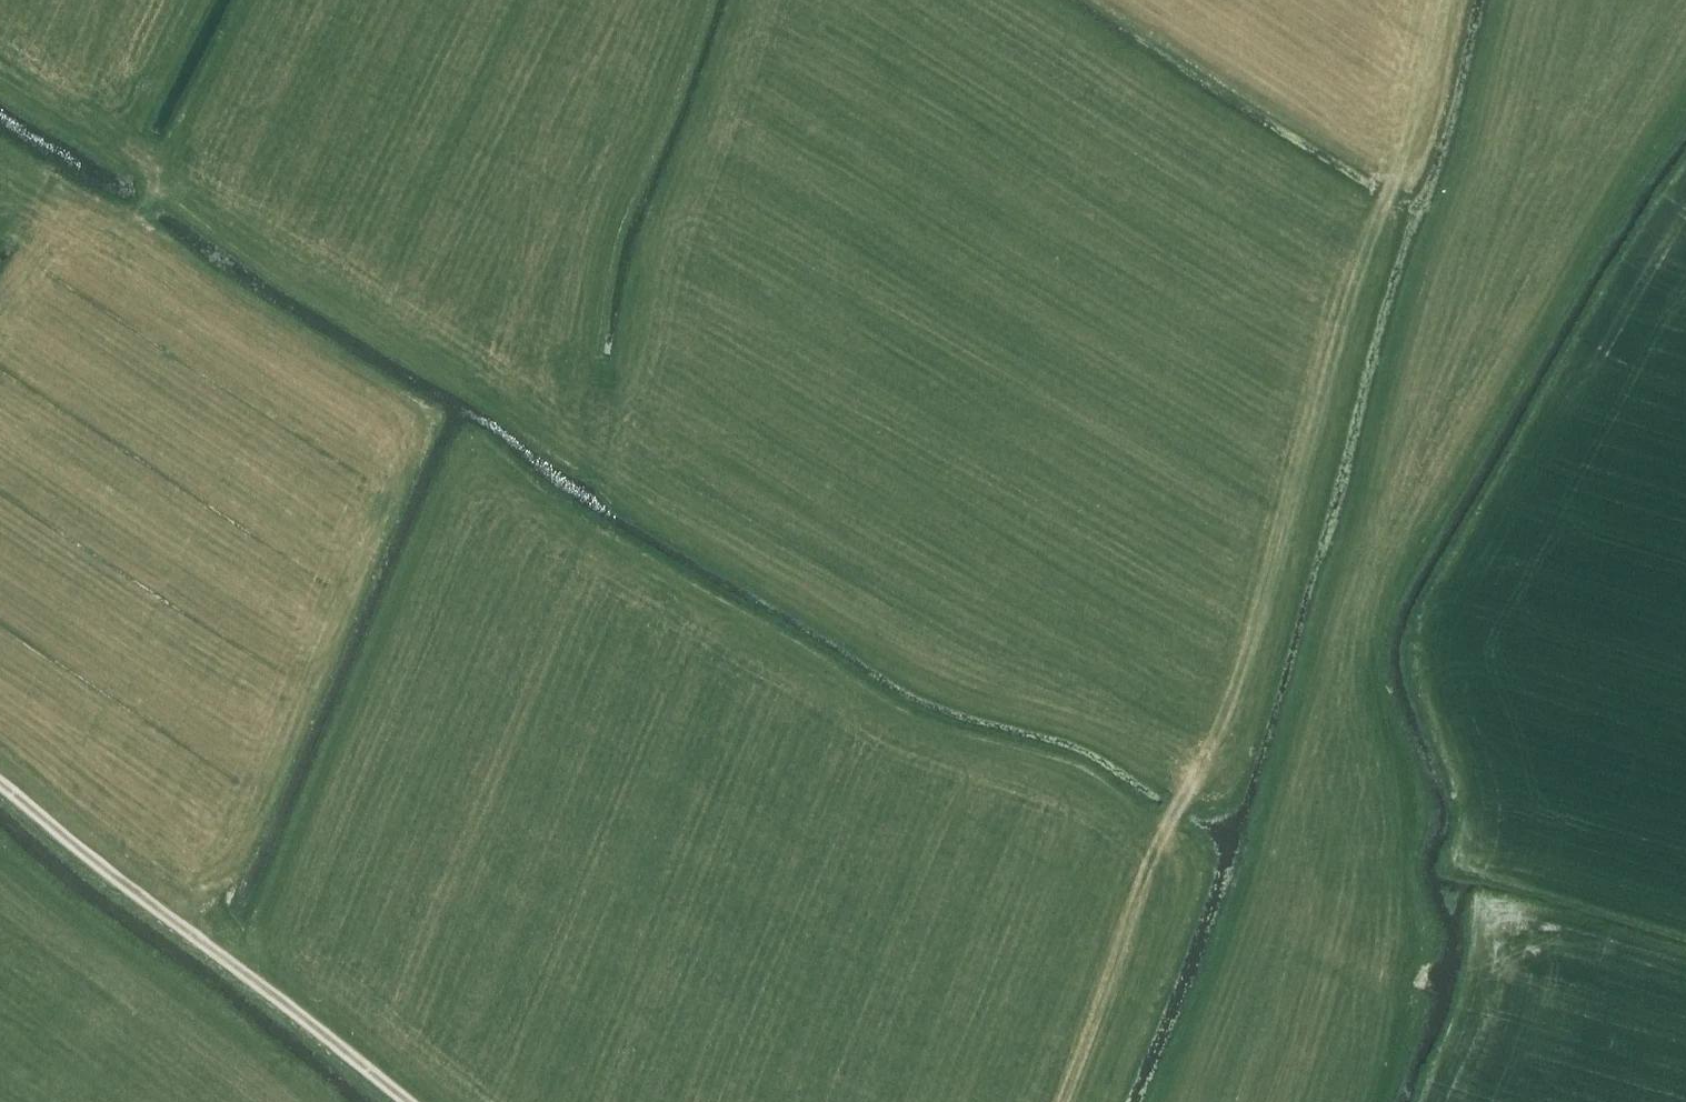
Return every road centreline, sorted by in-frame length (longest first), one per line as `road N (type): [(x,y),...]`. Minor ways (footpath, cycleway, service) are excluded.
road 1 (track): [(0,784),(408,1101)]

